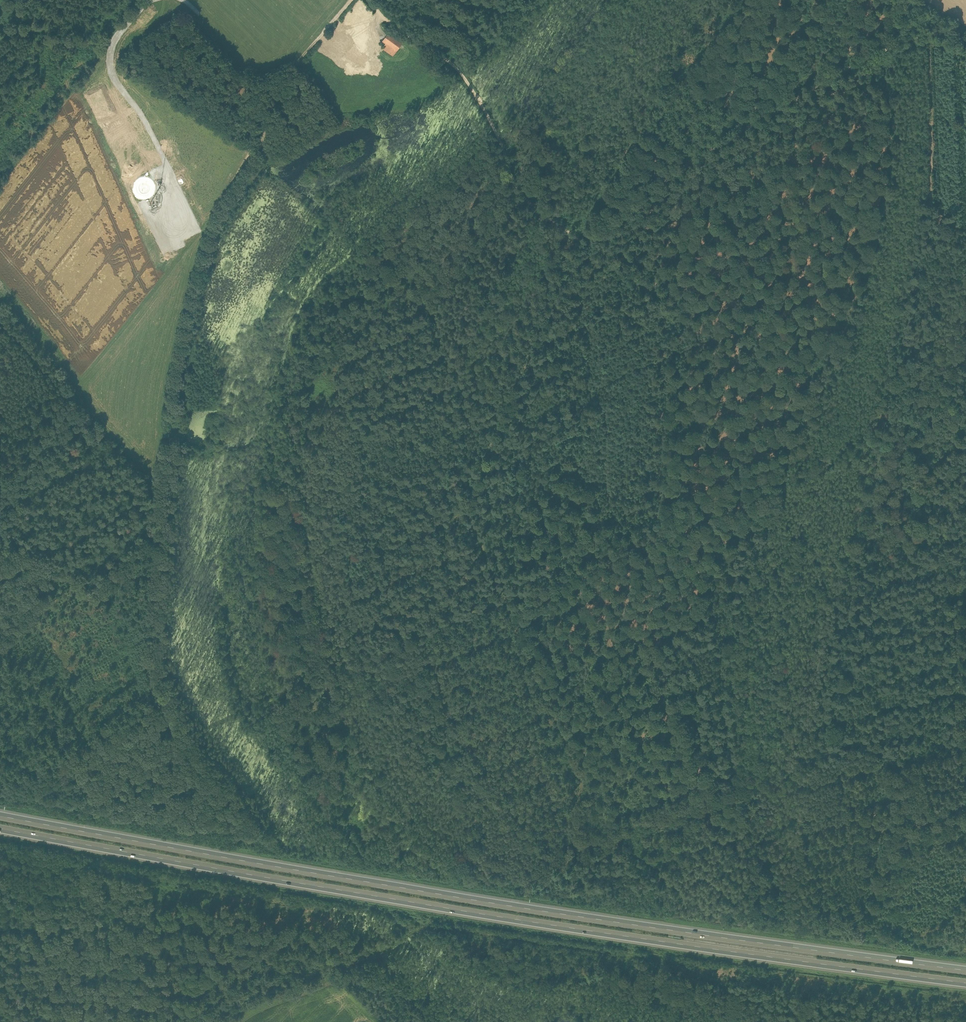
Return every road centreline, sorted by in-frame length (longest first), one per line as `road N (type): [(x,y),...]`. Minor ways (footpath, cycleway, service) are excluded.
road 1 (motorway): [(0,828),(408,901),(965,983)]
road 2 (motorway): [(965,969),(627,923),(0,815)]
road 3 (unclassified): [(368,0),(462,74),(500,137),(520,193),(588,245),(689,163),(864,60),(913,38),(965,40)]
road 4 (track): [(254,150),(279,86),(352,0)]

